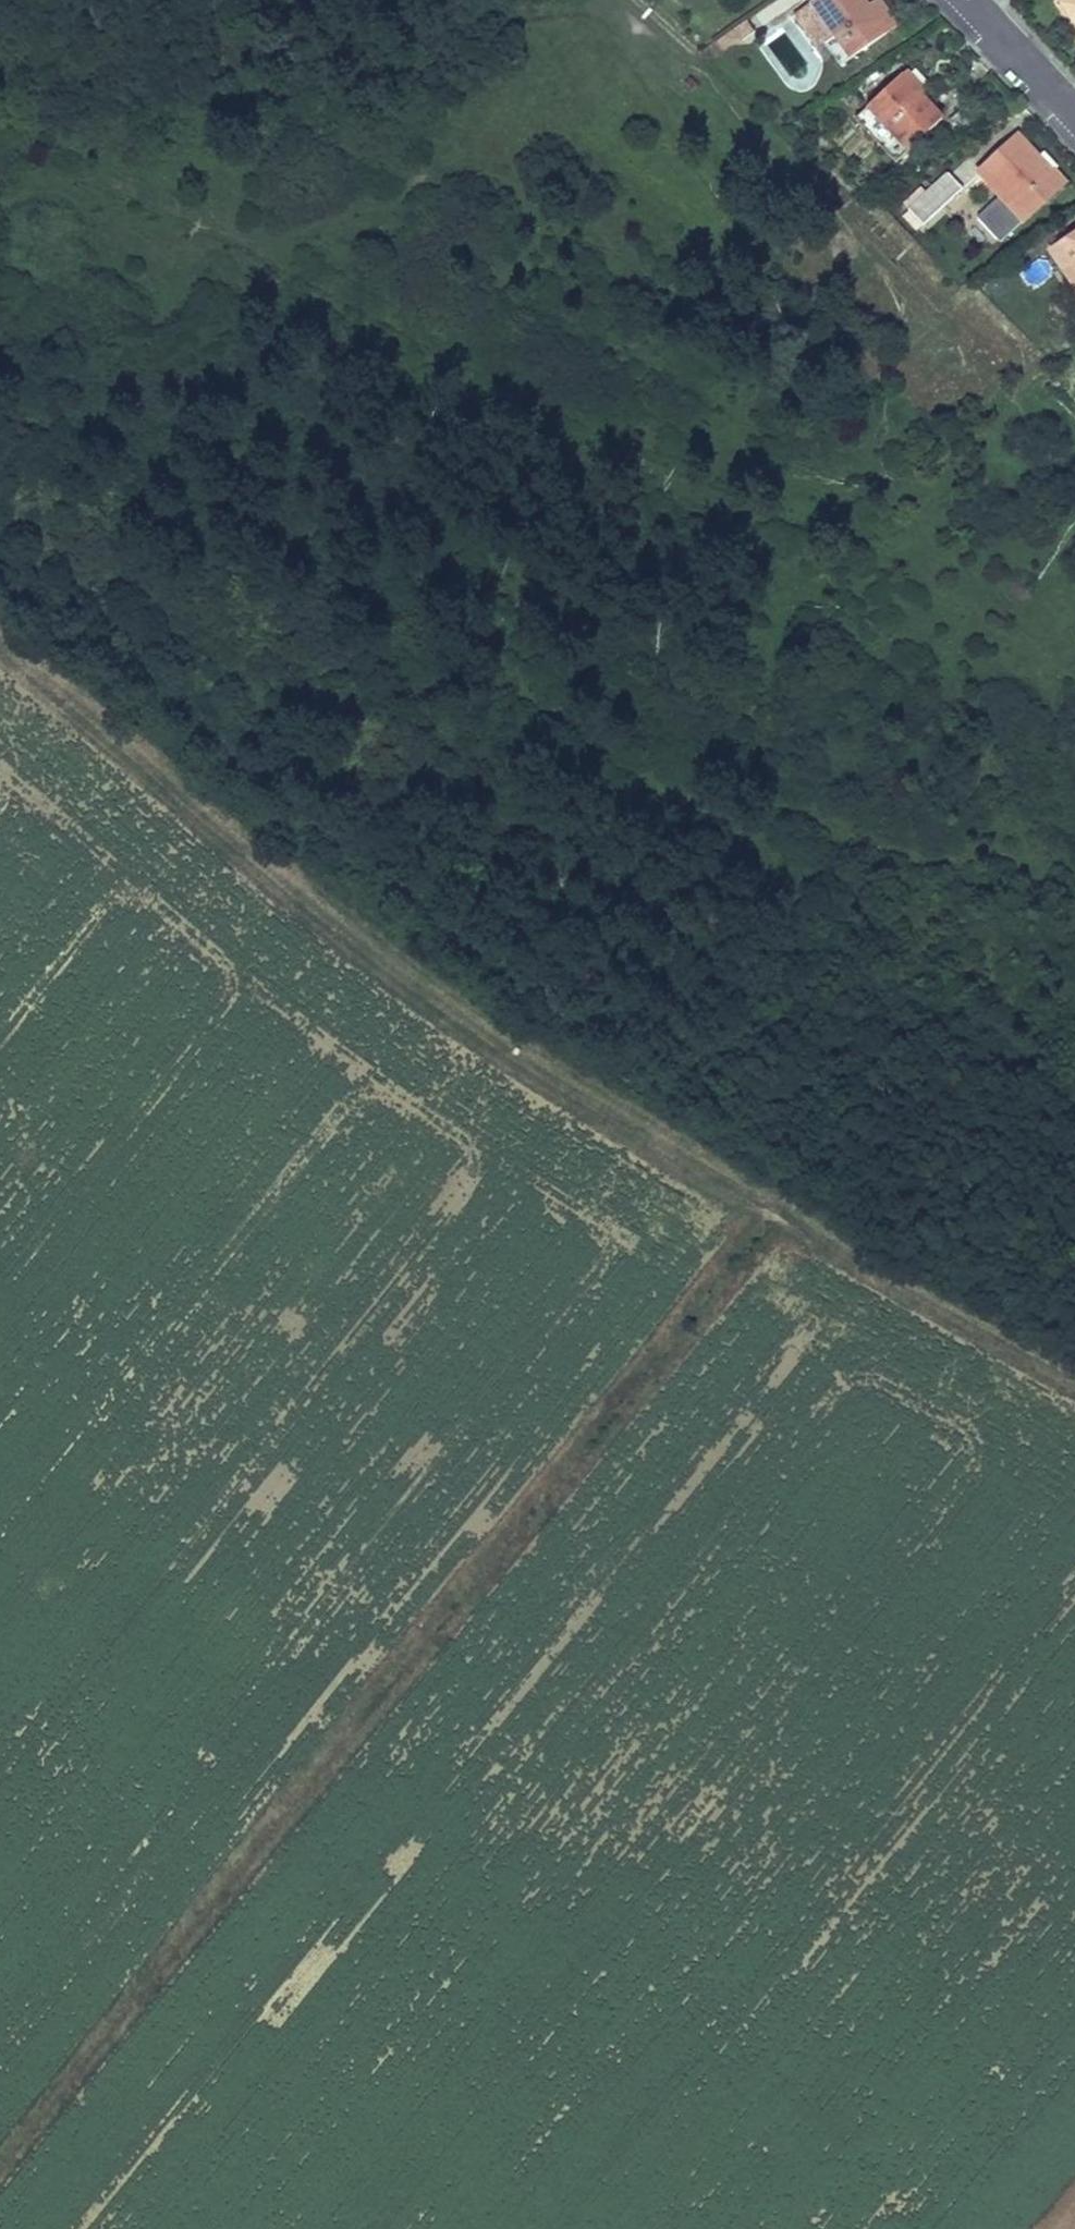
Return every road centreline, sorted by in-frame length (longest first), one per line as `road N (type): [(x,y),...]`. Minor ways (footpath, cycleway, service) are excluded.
road 1 (residential): [(970,0),(1074,116)]

